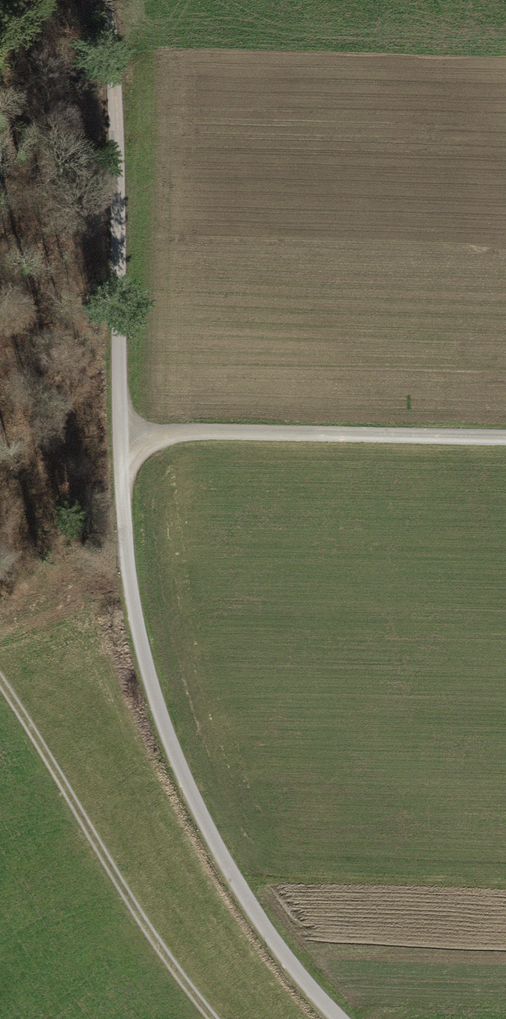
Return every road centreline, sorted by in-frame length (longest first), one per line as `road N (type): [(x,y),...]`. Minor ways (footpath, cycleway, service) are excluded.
road 1 (unclassified): [(337,1018),(234,887),(157,721),(122,540),(104,115),(77,0)]
road 2 (track): [(215,1018),(167,961),(0,684)]
road 3 (track): [(115,430),(505,436)]

